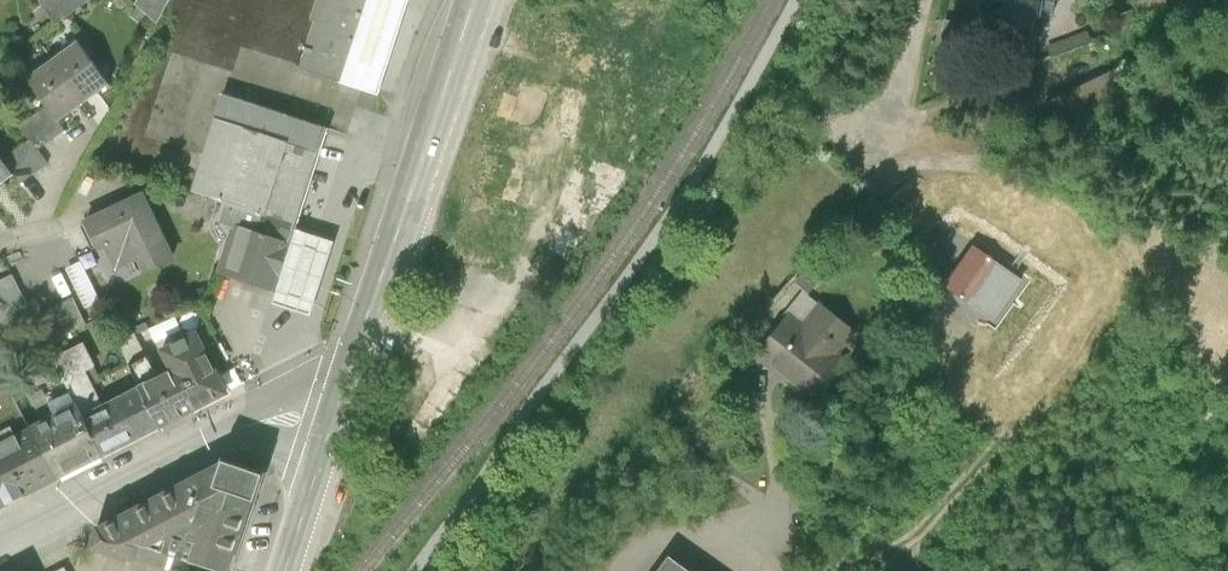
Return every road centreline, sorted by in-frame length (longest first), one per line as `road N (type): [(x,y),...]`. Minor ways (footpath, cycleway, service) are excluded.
road 1 (secondary): [(475,0),(335,415)]
road 2 (tertiary): [(0,546),(285,399),(335,415)]
road 3 (secondary): [(335,415),(285,570)]

